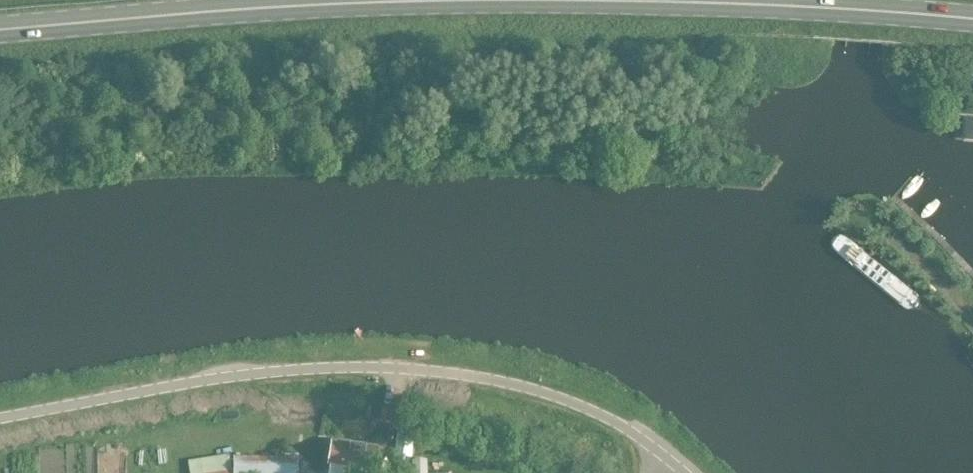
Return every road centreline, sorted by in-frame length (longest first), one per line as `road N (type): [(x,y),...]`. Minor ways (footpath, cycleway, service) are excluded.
road 1 (primary): [(0,30),(352,3),(798,6)]
road 2 (tertiary): [(687,472),(612,417),(548,392),(438,370),(291,372),(0,419)]
road 3 (primary): [(972,18),(798,6)]

